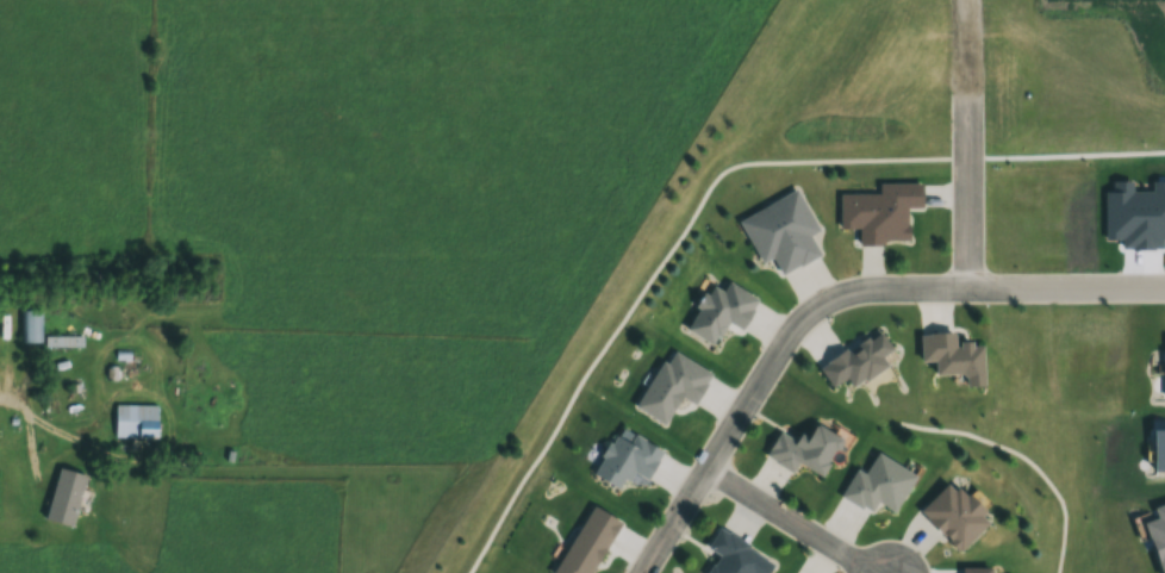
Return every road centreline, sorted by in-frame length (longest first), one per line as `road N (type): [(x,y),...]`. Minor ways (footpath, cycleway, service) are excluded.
road 1 (residential): [(1164,289),(878,289),(821,306),(778,351),(643,572)]
road 2 (residential): [(968,289),(966,0)]
road 3 (residential): [(878,572),(706,469)]

